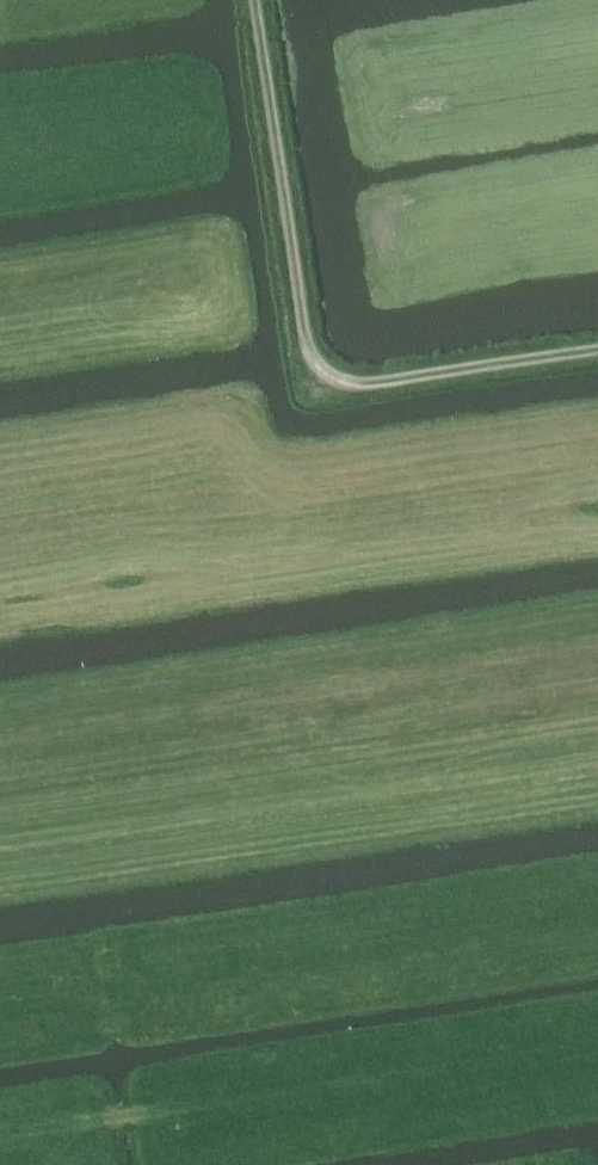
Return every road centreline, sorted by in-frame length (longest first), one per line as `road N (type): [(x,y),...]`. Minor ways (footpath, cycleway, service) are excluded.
road 1 (track): [(597,349),(370,383),(321,367),(306,336),(255,0)]
road 2 (track): [(194,1109),(0,1131)]

